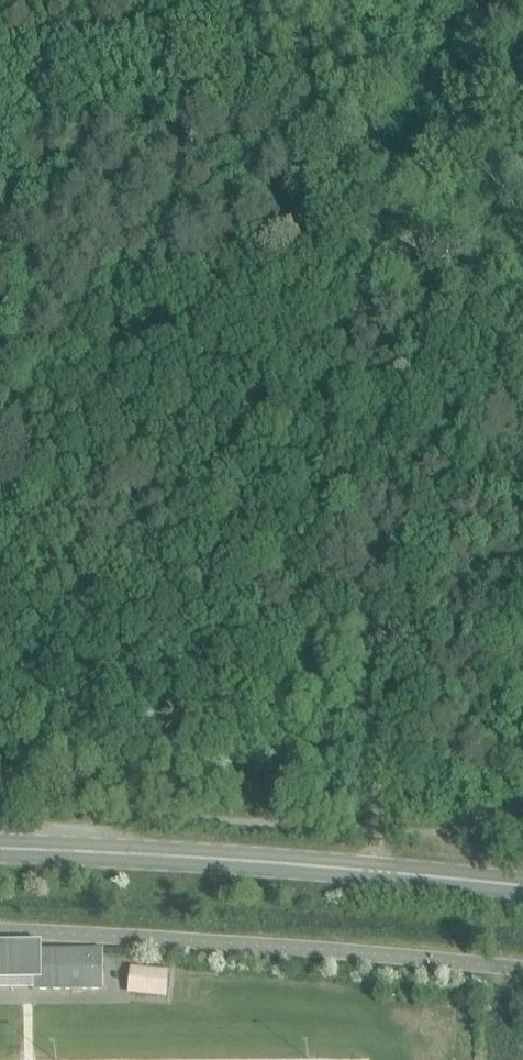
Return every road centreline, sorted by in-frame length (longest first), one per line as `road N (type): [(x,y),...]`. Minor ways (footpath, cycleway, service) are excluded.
road 1 (secondary): [(0,850),(193,857),(522,886)]

